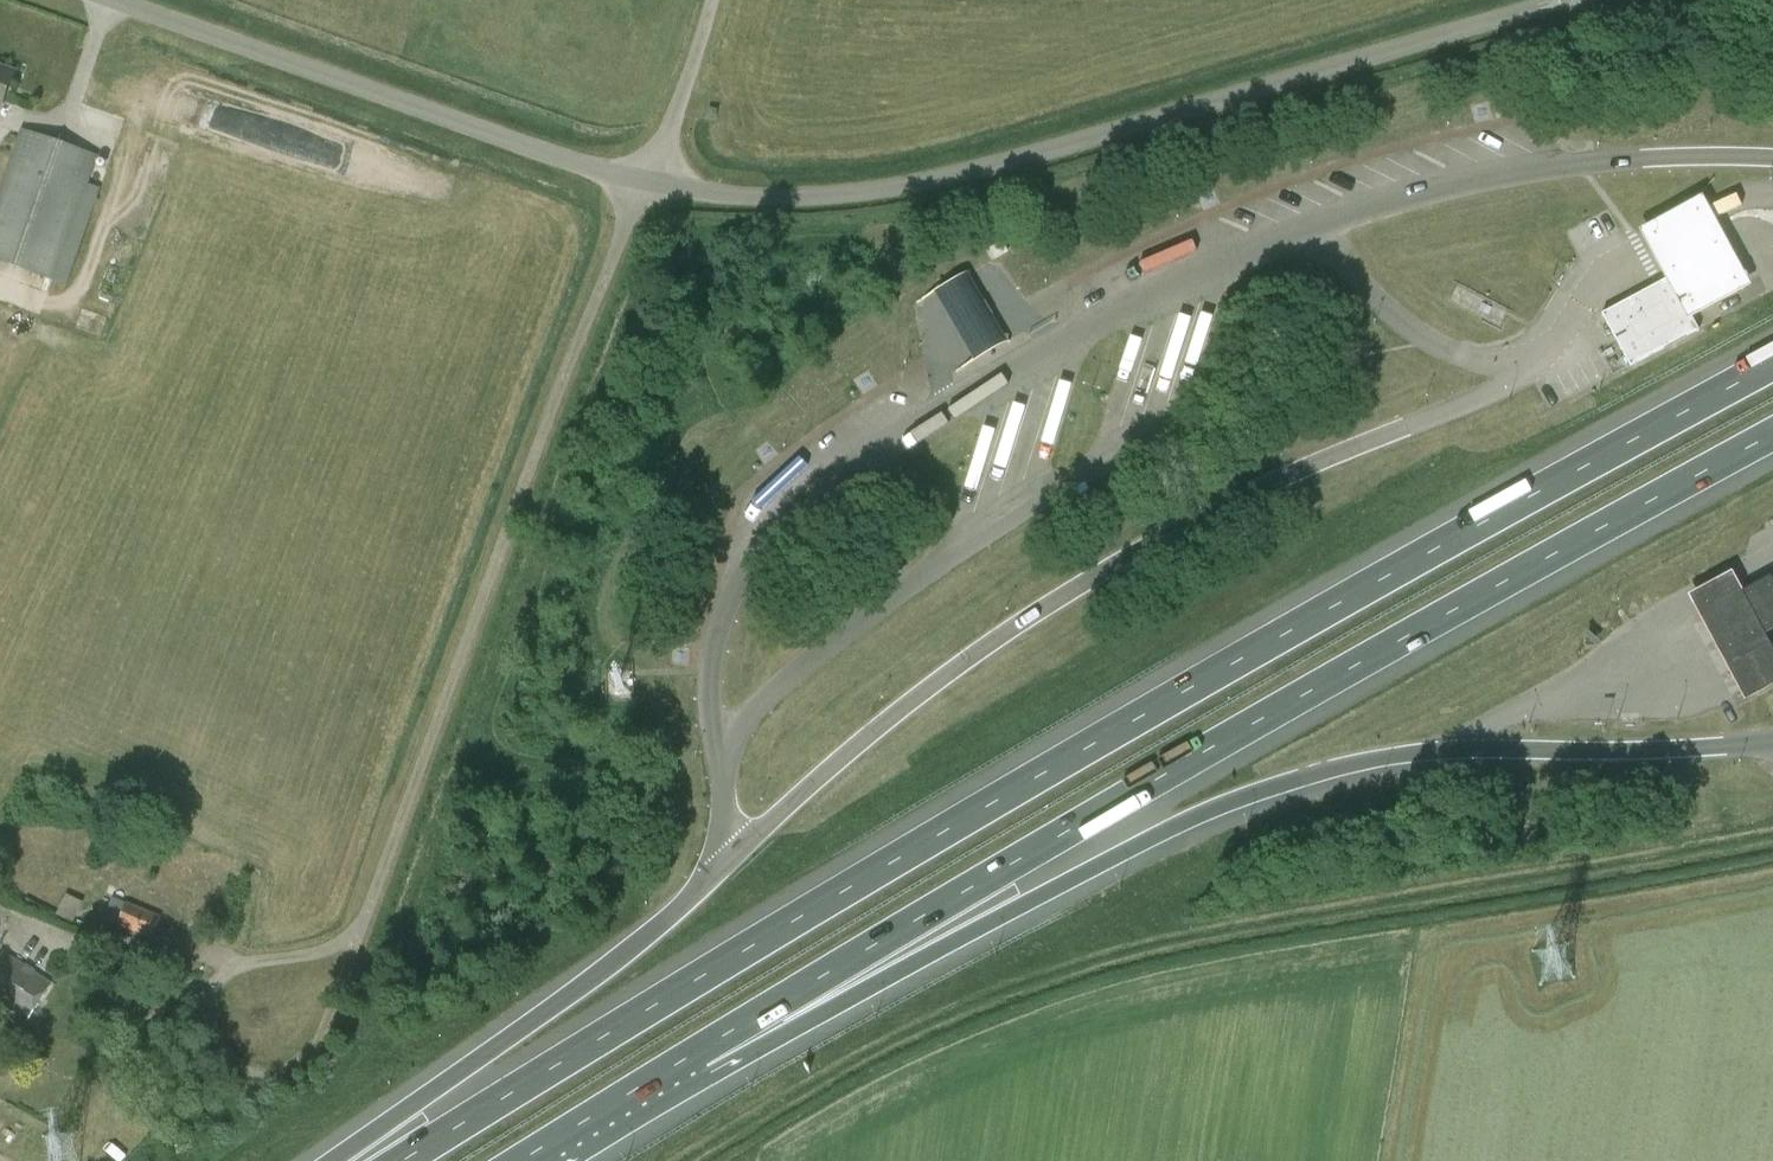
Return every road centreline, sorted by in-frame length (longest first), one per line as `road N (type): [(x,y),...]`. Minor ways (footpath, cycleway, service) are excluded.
road 1 (motorway): [(1772,366),(937,831),(405,1160)]
road 2 (motorway): [(692,1056),(963,904),(1261,719),(1772,436)]
road 3 (unclassified): [(1561,0),(933,178),(777,197),(650,180)]
road 4 (motorway): [(692,1056),(831,1004),(1185,820),(1343,766),(1458,749)]
road 5 (unclassified): [(353,948),(650,180)]
road 6 (unclassified): [(650,180),(129,0)]
road 7 (motorway): [(711,875),(660,934),(348,1160)]
road 8 (unclassified): [(353,948),(233,965),(197,1007),(205,1060),(224,1075),(286,1075),(315,1048),(350,974)]
road 9 (motorway): [(524,1160),(692,1056)]
road 10 (unclassified): [(650,180),(711,0)]

